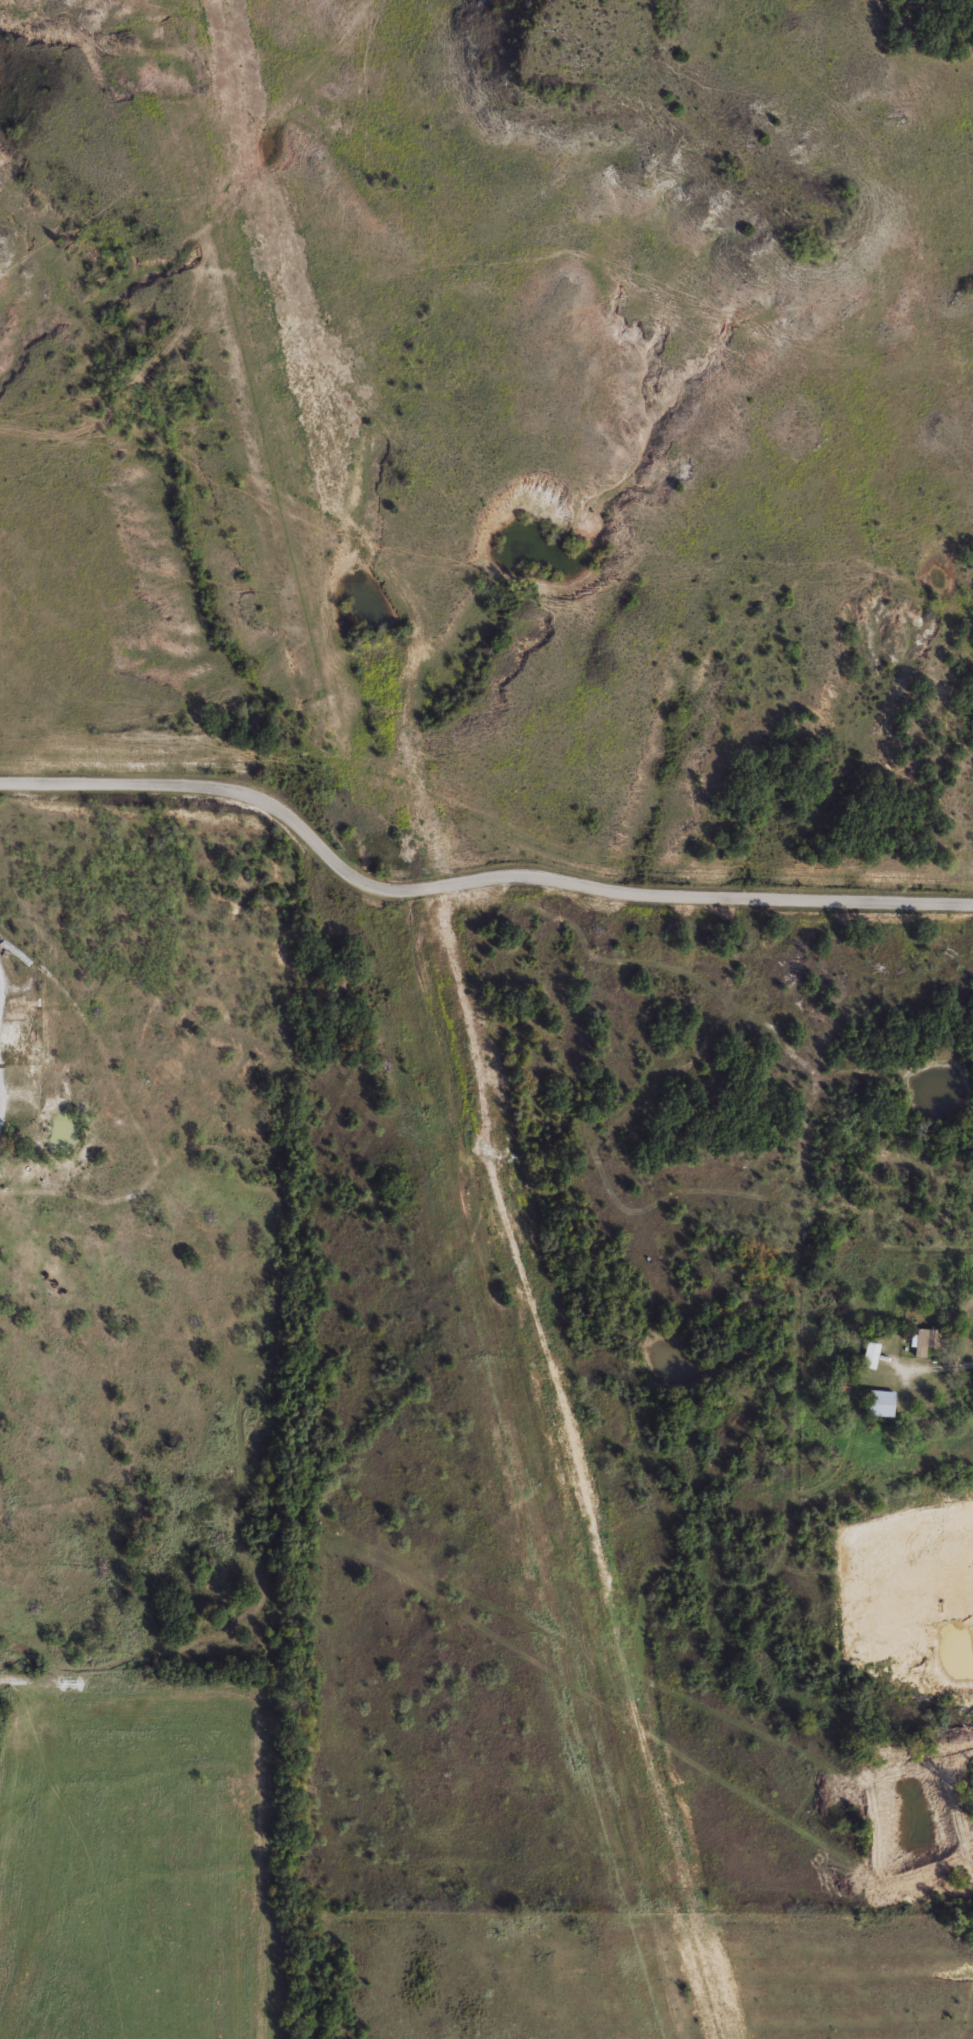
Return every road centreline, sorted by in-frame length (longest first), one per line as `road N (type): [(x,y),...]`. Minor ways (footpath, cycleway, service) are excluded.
road 1 (residential): [(972,903),(637,895),(528,876),(397,892),(361,883),(297,823),(258,799),(206,788),(0,784)]

